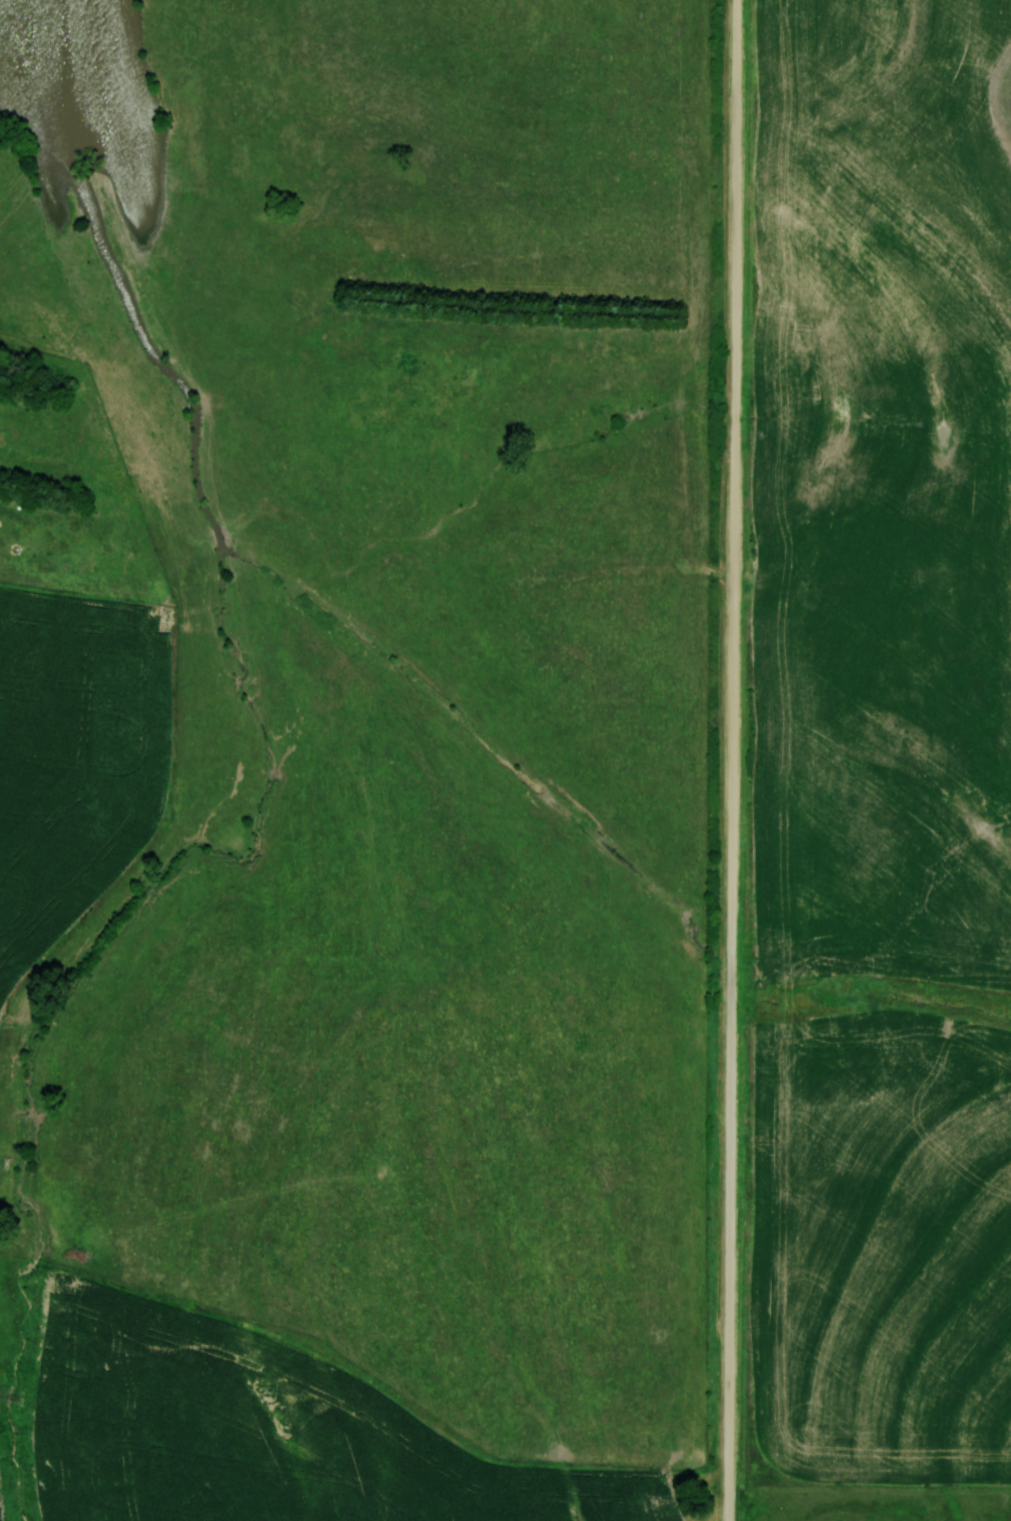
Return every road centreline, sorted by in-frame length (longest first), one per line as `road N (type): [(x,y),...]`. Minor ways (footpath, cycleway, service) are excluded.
road 1 (residential): [(730,1520),(739,0)]

